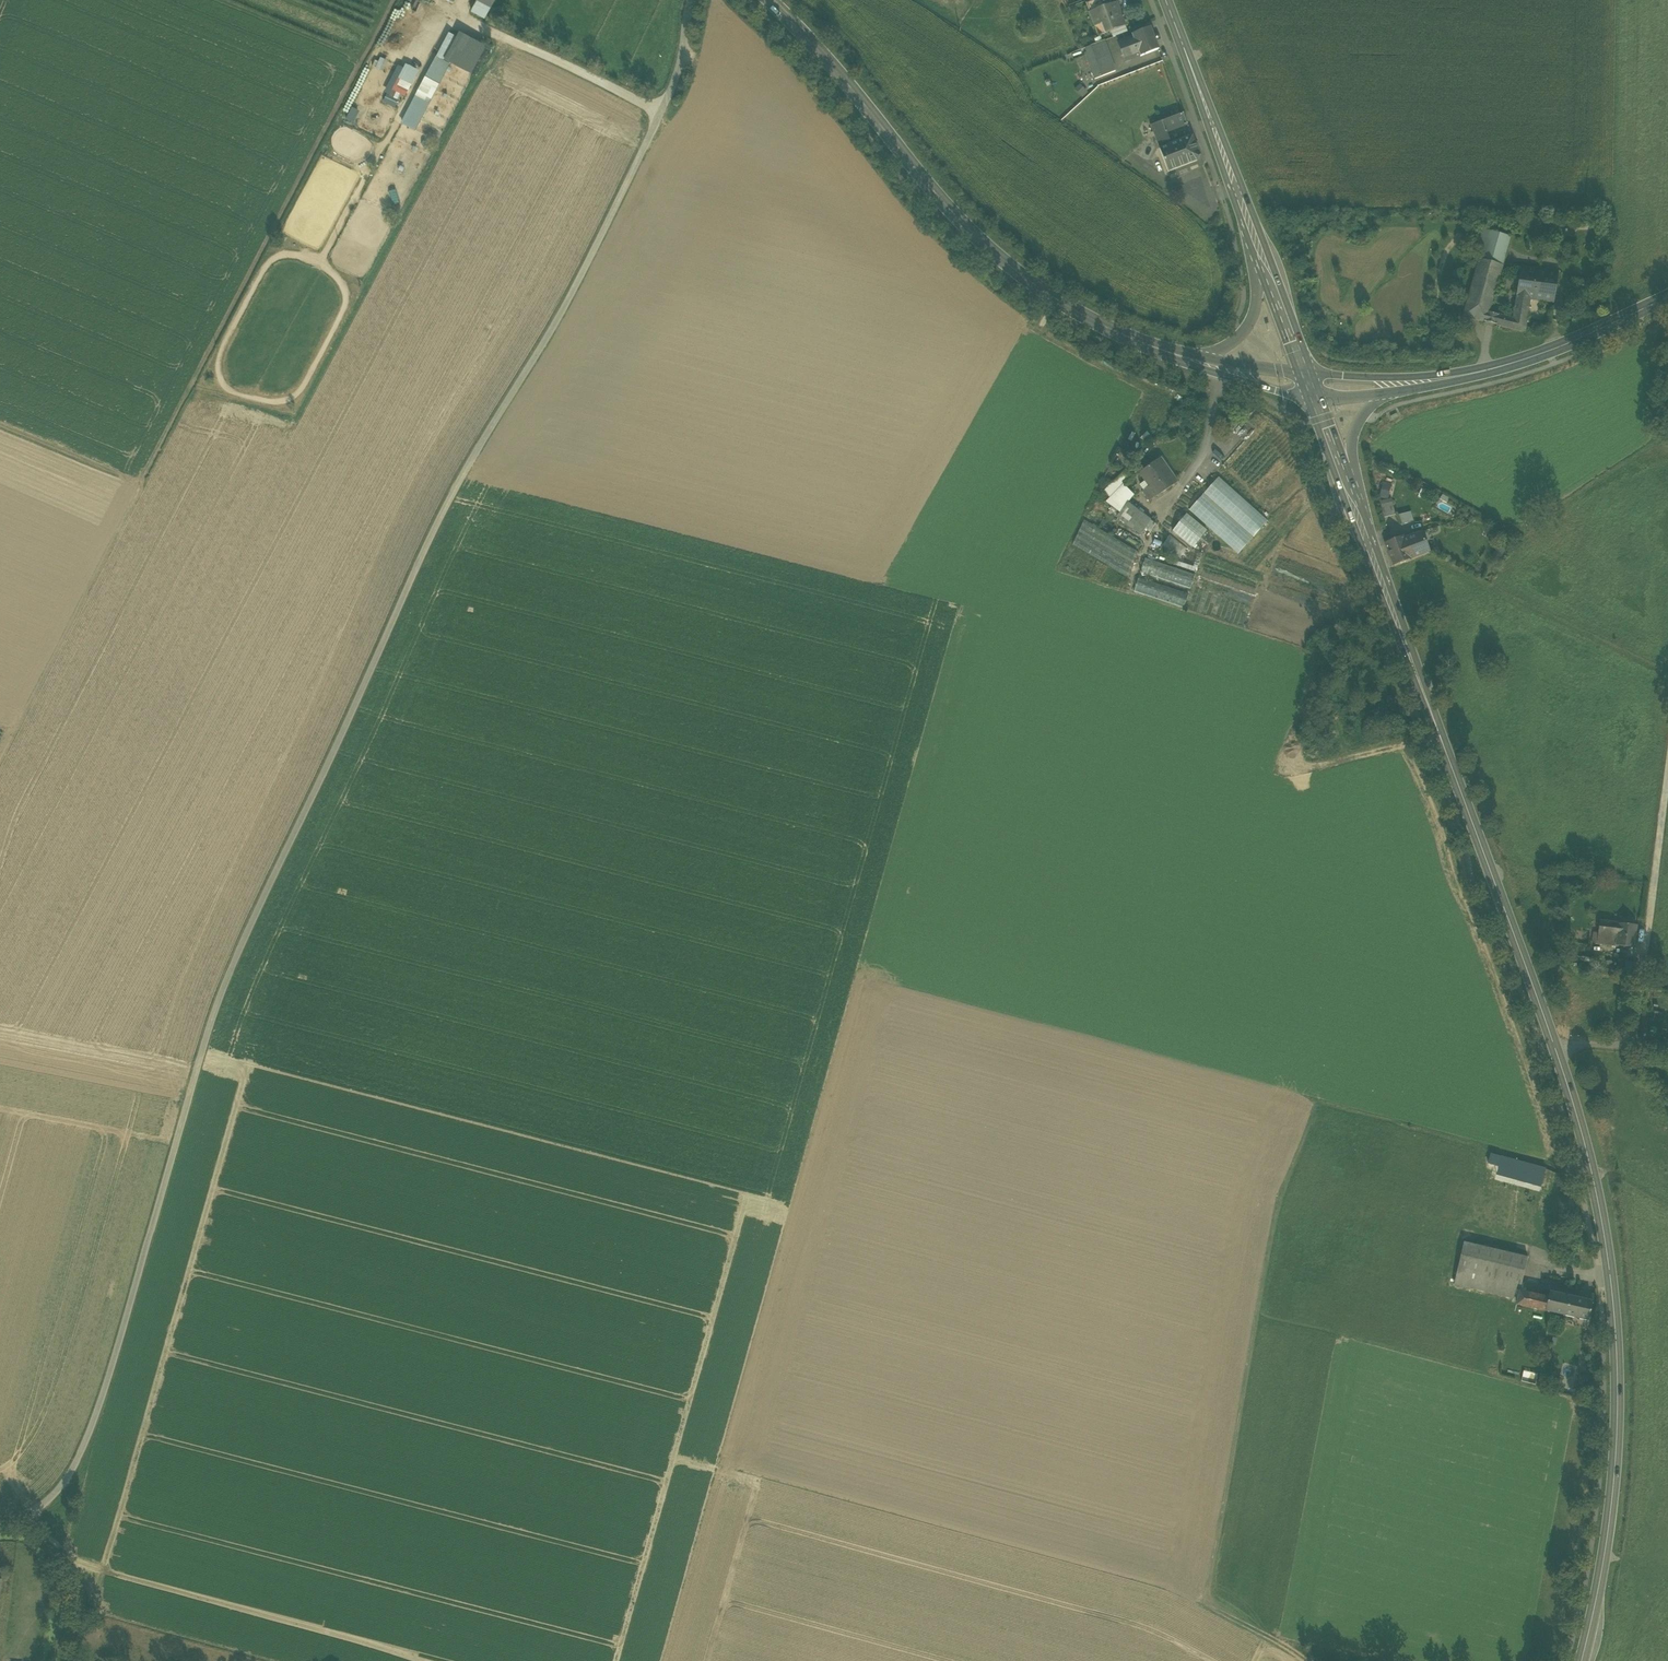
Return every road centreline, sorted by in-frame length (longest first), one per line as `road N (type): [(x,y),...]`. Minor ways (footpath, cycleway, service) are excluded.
road 1 (unclassified): [(0,1522),(32,1515),(70,1473),(228,971),(462,482),(603,239),(684,63),(695,0)]
road 2 (secondary): [(1581,1660),(1610,1517),(1617,1353),(1607,1240),(1554,1044)]
road 3 (secondary): [(1554,1044),(1355,511)]
road 4 (tertiary): [(1164,350),(1068,308),(959,223),(771,0)]
road 5 (unclassified): [(1667,762),(1633,1044),(1554,1044)]
road 6 (secondary): [(1243,206),(1165,0)]
road 7 (tertiary): [(1667,297),(1539,355),(1467,375)]
road 8 (track): [(662,110),(487,26),(473,32)]
road 9 (secondary): [(1243,206),(1256,305),(1233,341),(1199,356)]
road 10 (secondary): [(1305,373),(1243,206)]
road 11 (tertiary): [(1467,375),(1305,373)]
road 12 (tertiary): [(1164,350),(1314,398)]
road 13 (secondary): [(1355,511),(1352,441),(1362,416),(1390,393)]
road 14 (secondary): [(1355,511),(1314,398)]

